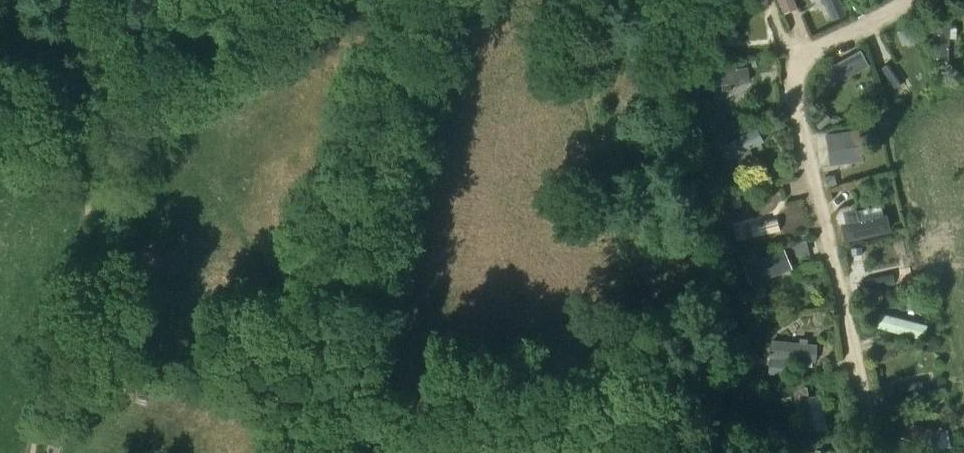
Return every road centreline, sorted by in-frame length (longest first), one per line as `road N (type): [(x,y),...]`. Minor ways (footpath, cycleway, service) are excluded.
road 1 (track): [(663,443),(564,0)]
road 2 (track): [(50,452),(113,210),(115,154)]
road 3 (track): [(115,154),(79,101),(0,66)]

